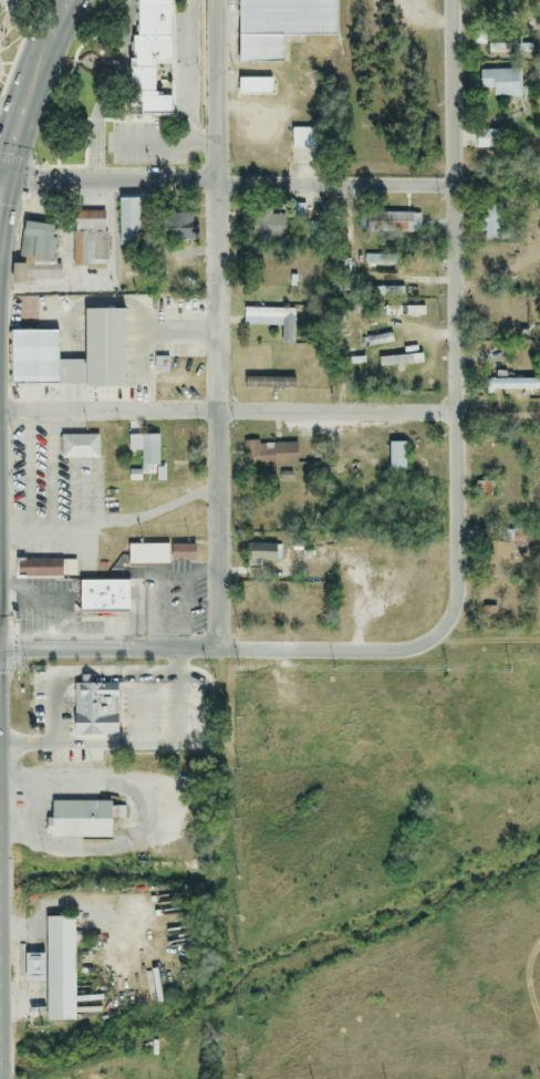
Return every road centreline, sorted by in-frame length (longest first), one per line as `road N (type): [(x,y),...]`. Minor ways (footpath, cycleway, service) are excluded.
road 1 (residential): [(220,647),(217,0)]
road 2 (residential): [(433,639),(451,622),(460,592),(453,181)]
road 3 (residential): [(455,414),(0,414)]
road 4 (residential): [(453,181),(2,180)]
road 5 (residential): [(0,647),(407,653),(433,639)]
road 6 (primary): [(2,180),(37,62),(64,0)]
road 7 (residential): [(453,181),(452,0)]
road 8 (residential): [(407,653),(539,640)]

